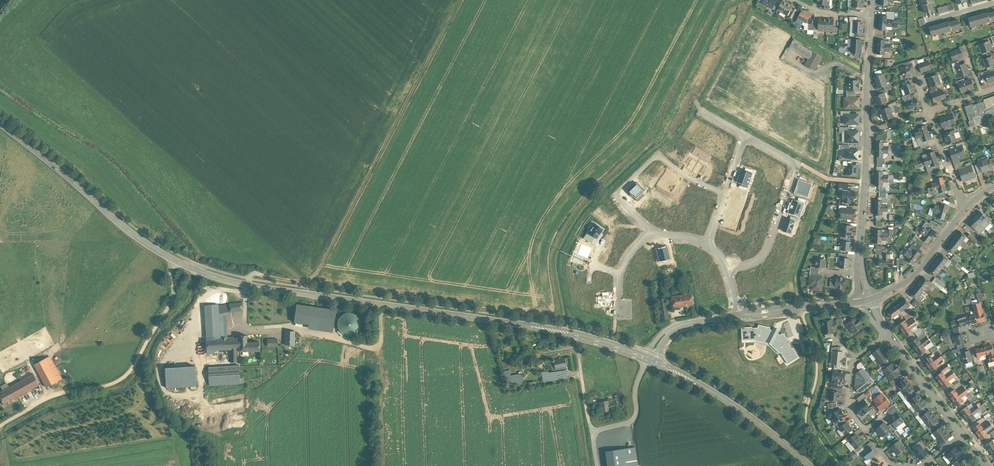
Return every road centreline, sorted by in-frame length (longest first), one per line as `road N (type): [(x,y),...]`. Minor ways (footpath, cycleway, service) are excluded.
road 1 (secondary): [(645,357),(567,333),(210,275),(141,240),(0,124)]
road 2 (track): [(247,284),(257,273),(300,281),(317,275),(462,0)]
road 3 (residential): [(729,272),(768,251),(796,163),(745,135)]
road 4 (secondary): [(810,465),(729,402),(652,361)]
road 5 (residential): [(909,465),(888,460),(847,403),(851,363),(888,336)]
road 6 (residential): [(867,131),(860,272)]
road 7 (track): [(283,326),(376,347),(383,304)]
road 8 (unclassified): [(962,435),(888,336)]

